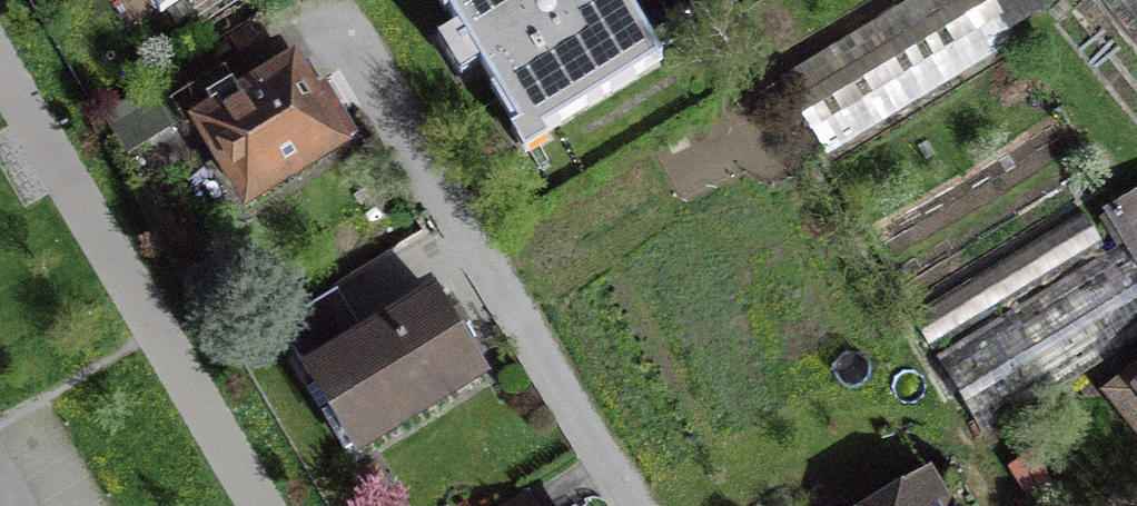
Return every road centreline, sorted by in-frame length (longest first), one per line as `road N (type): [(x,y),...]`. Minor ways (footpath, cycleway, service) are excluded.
road 1 (residential): [(334,11),(631,505)]

